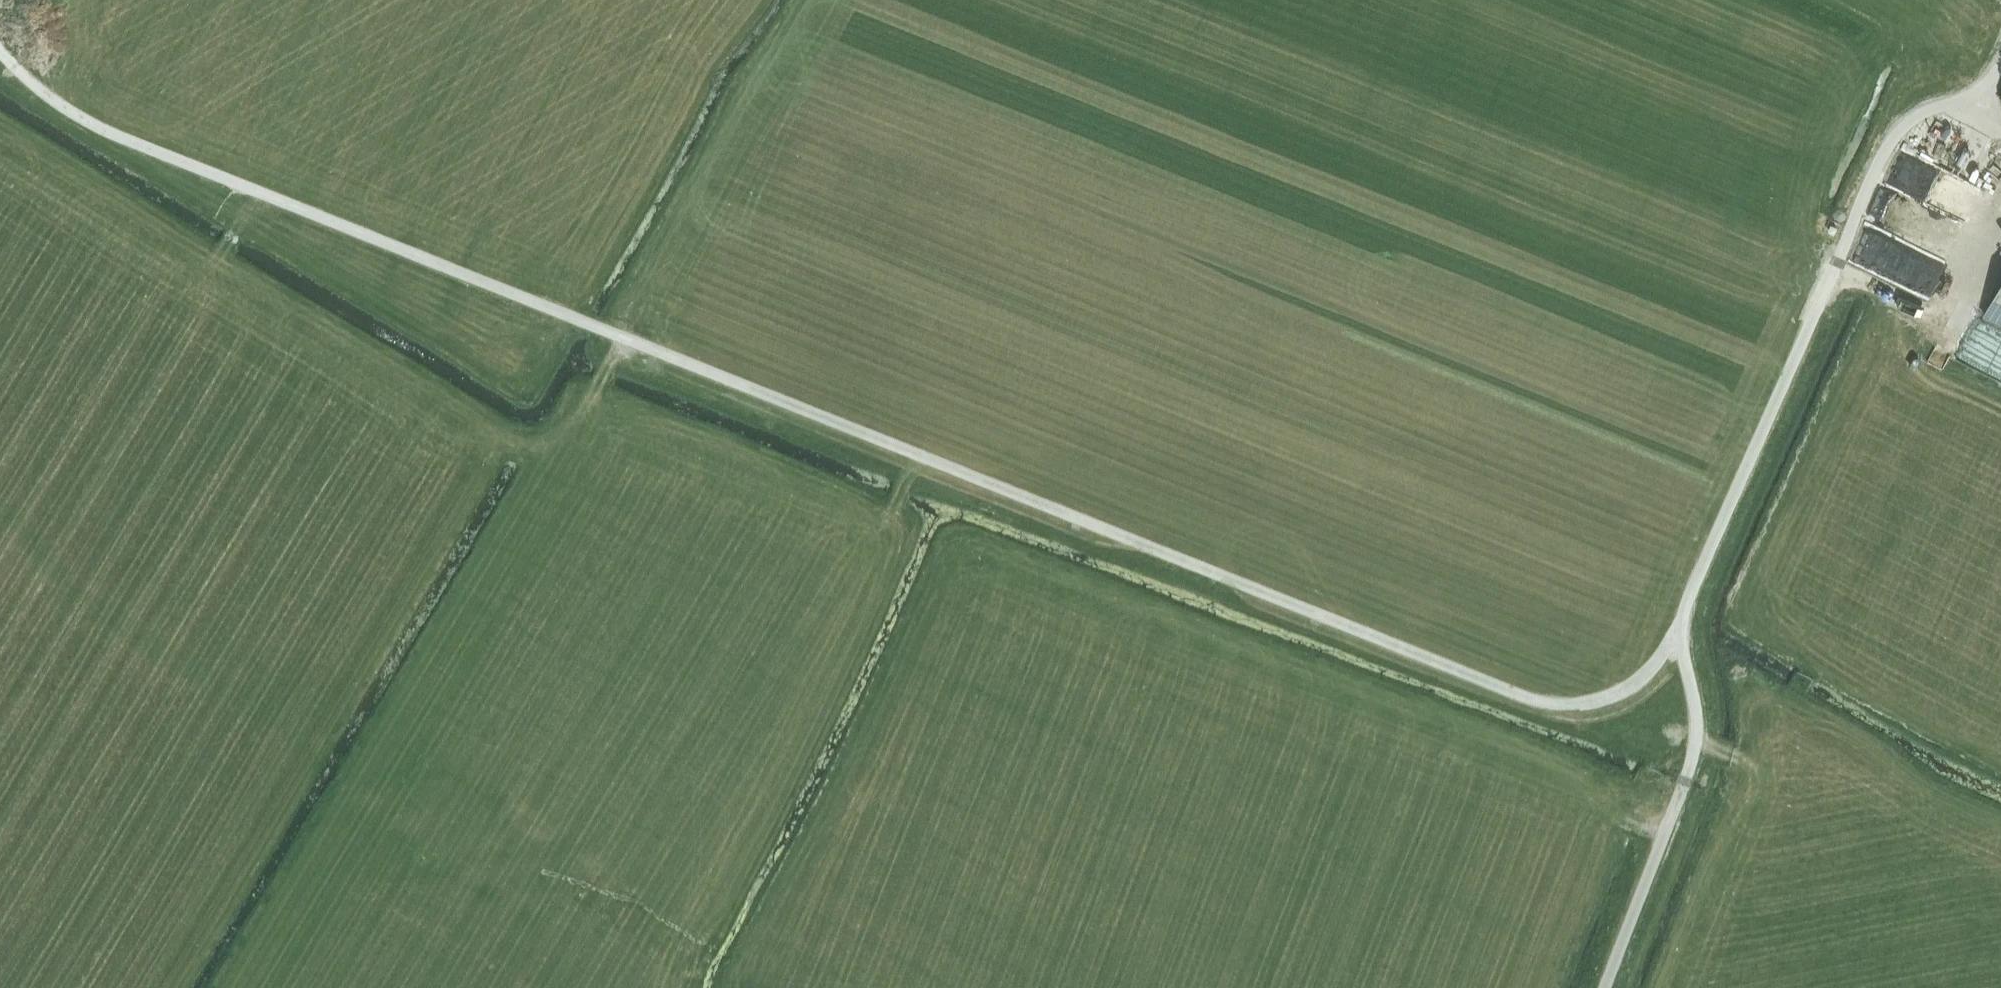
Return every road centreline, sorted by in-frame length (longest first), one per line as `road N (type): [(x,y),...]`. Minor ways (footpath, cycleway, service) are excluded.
road 1 (unclassified): [(2000,64),(1971,96),(1905,126),(1887,152),(1696,582),(1681,637),(1696,705),(1696,753),(1606,987)]

